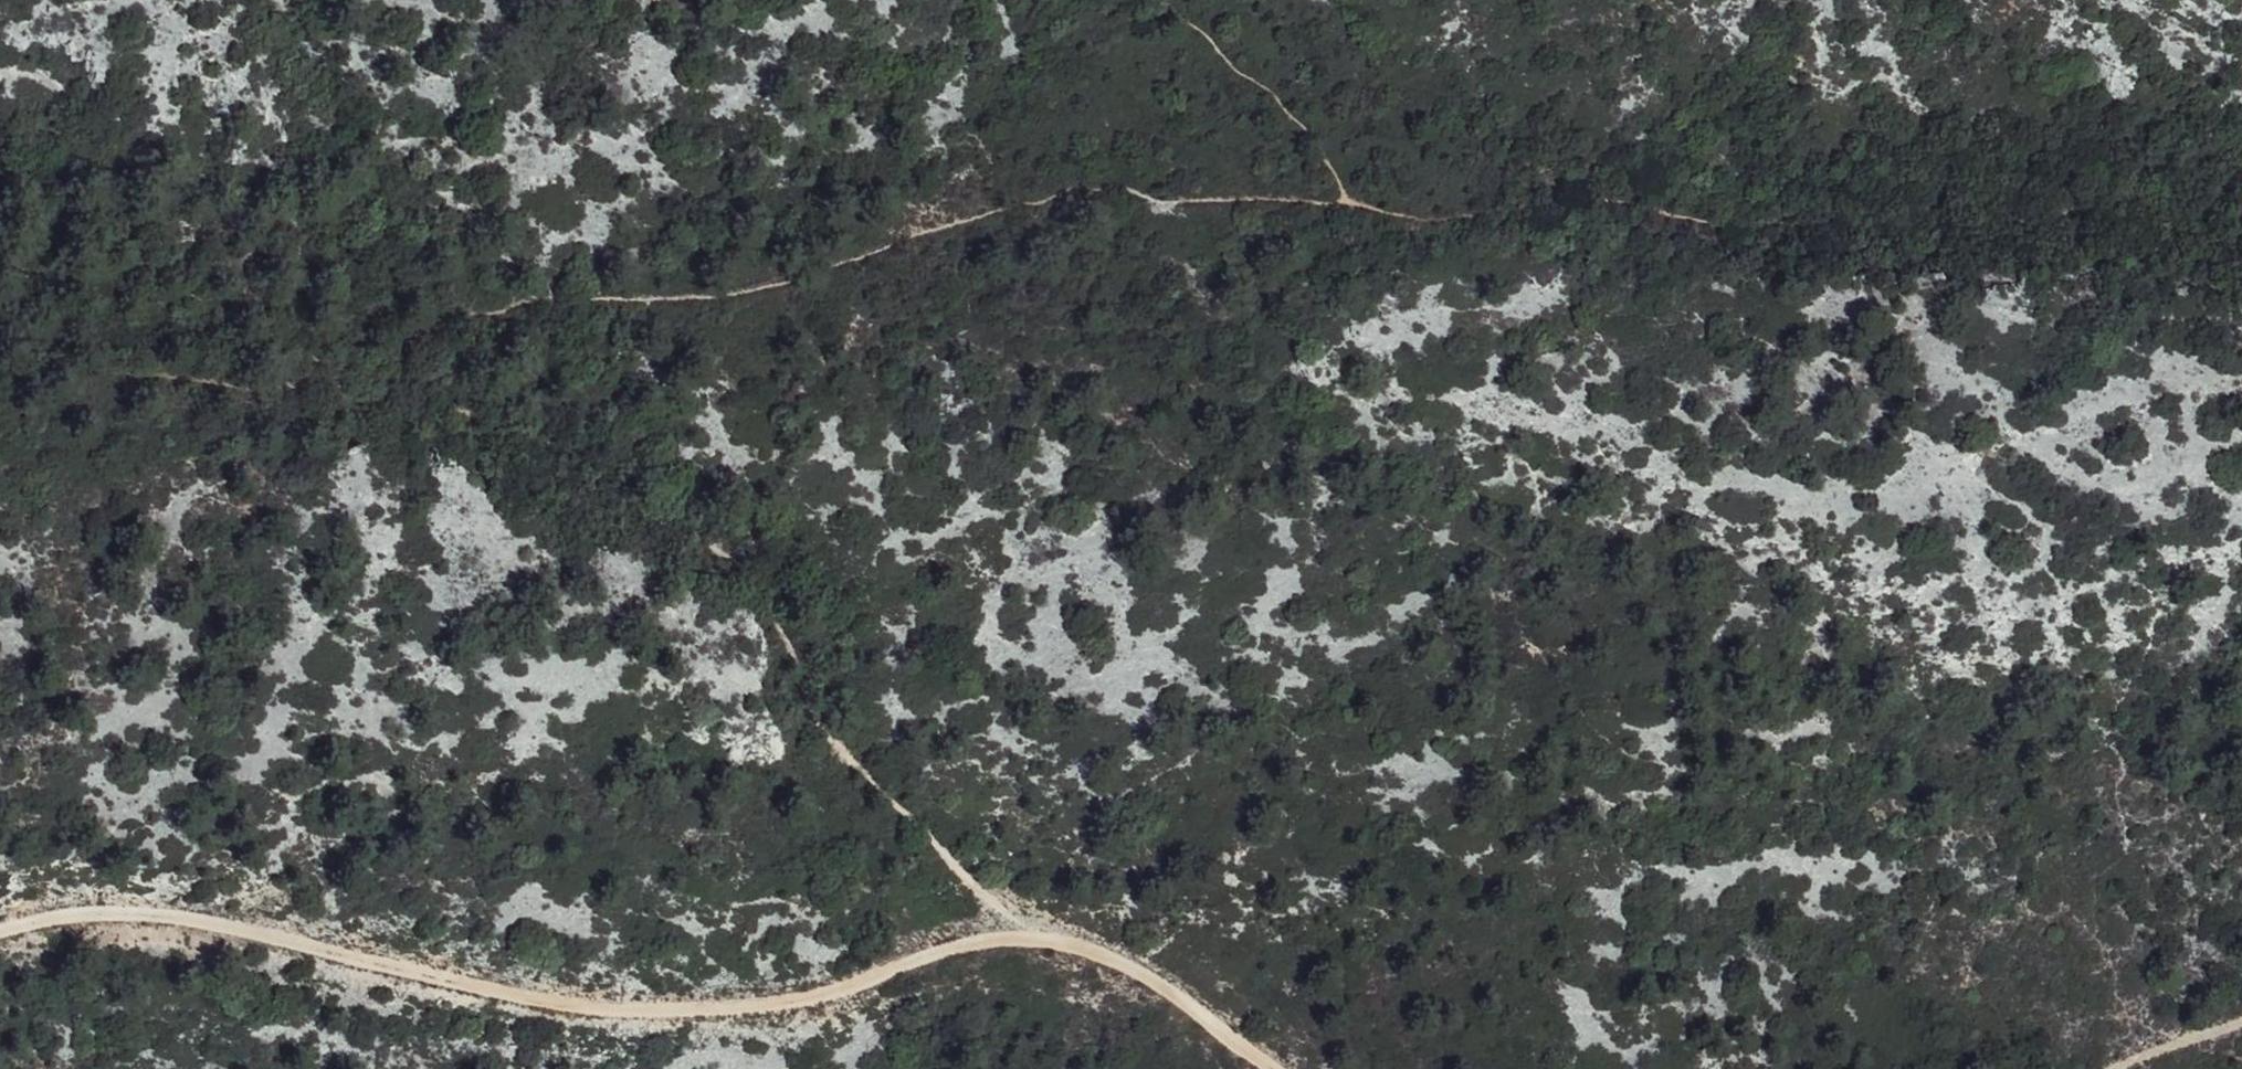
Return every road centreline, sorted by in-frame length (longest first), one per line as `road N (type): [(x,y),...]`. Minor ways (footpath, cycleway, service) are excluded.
road 1 (track): [(0,933),(130,910),(448,986),(608,1012),(757,1009),(991,939),(1104,950),(1264,1068)]
road 2 (track): [(2241,1020),(2111,1068)]

